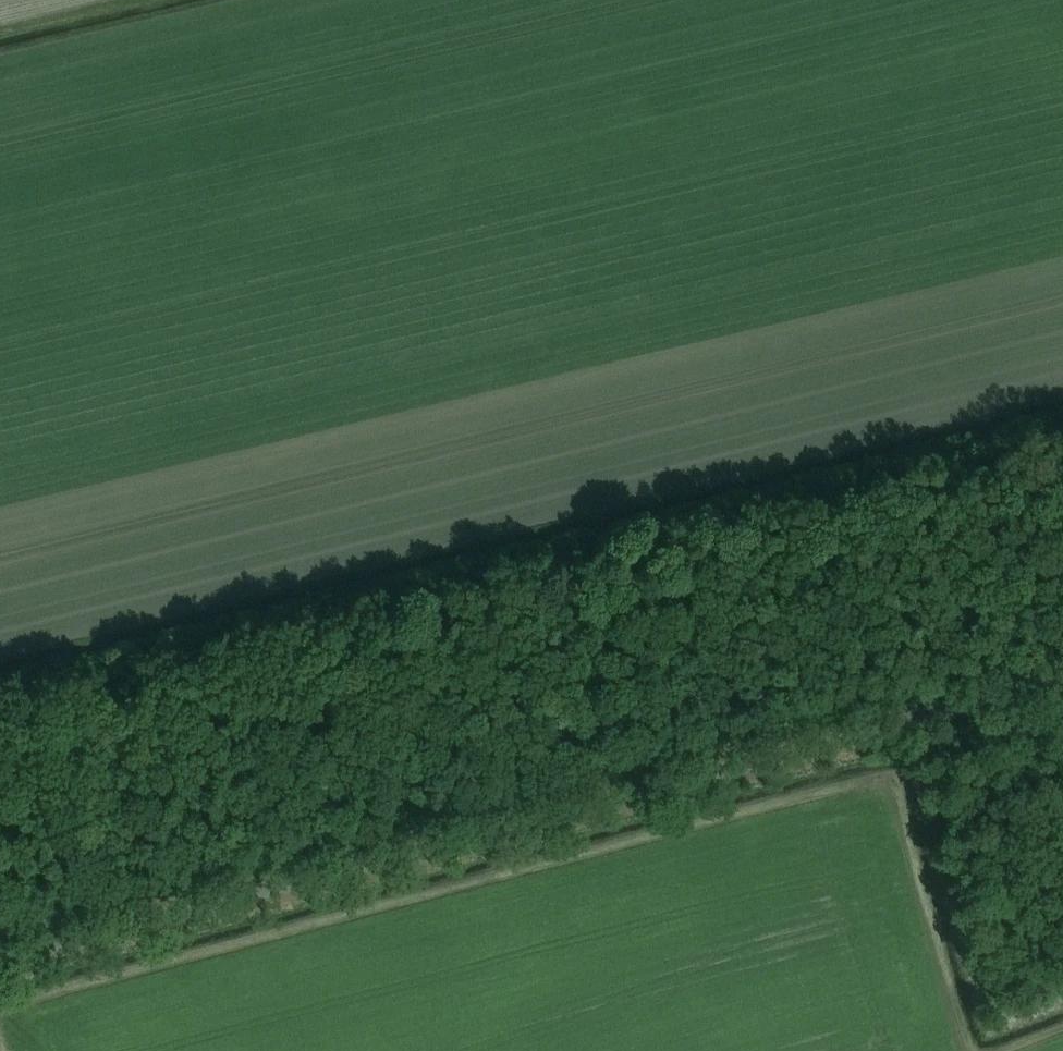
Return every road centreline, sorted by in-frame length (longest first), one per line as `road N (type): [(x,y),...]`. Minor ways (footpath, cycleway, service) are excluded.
road 1 (unclassified): [(0,978),(1062,707)]

